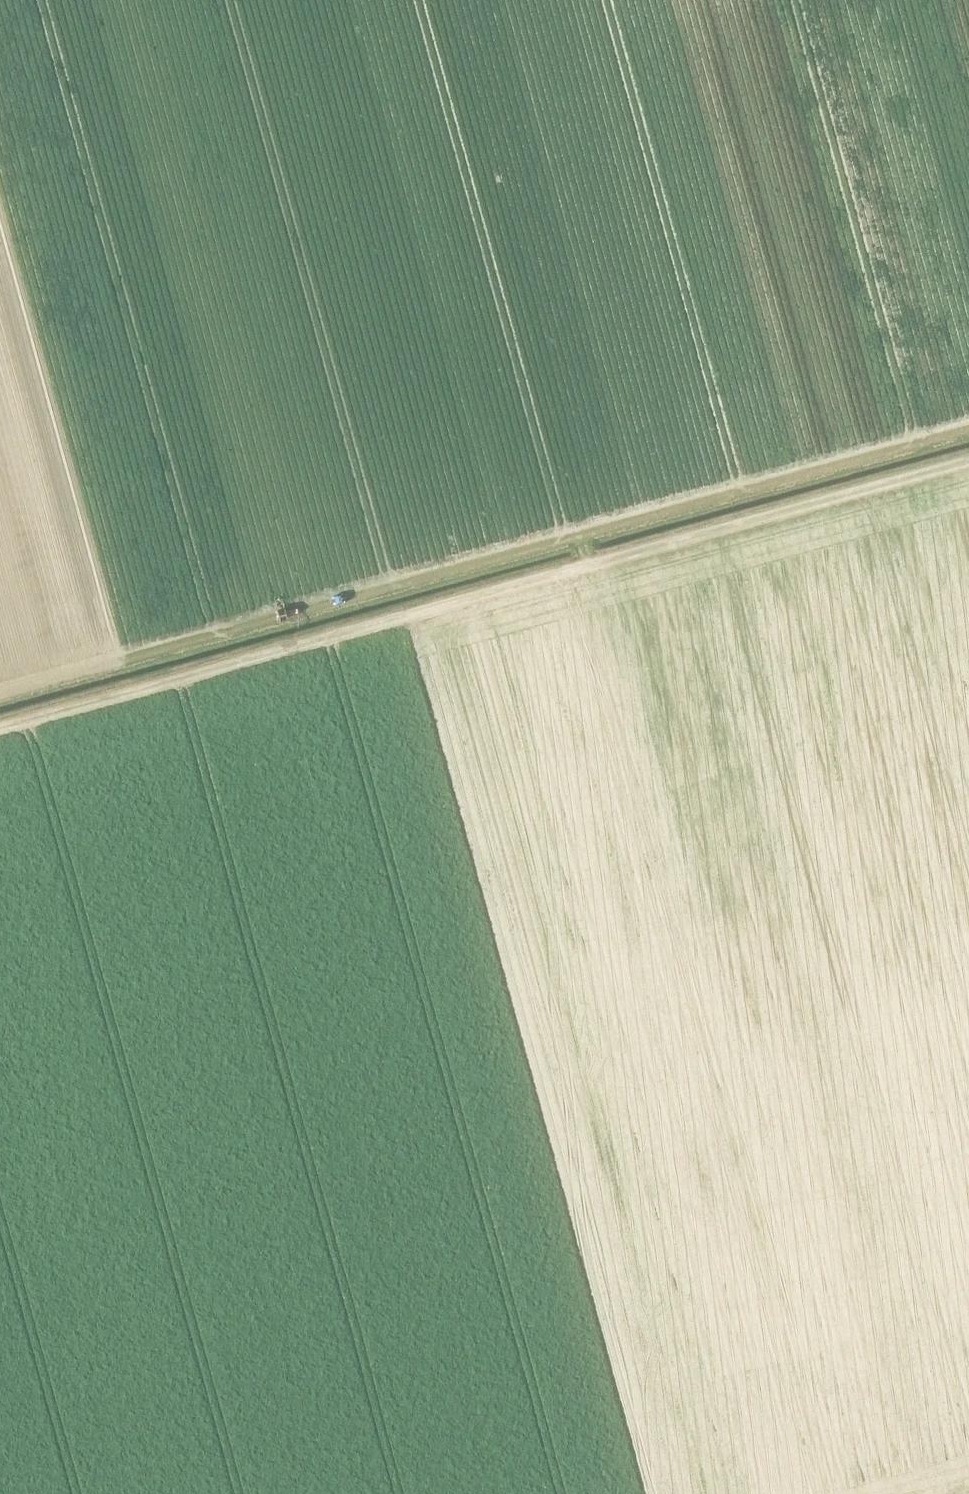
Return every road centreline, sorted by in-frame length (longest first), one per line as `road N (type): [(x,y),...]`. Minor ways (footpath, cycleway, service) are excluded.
road 1 (track): [(0,728),(968,460)]

